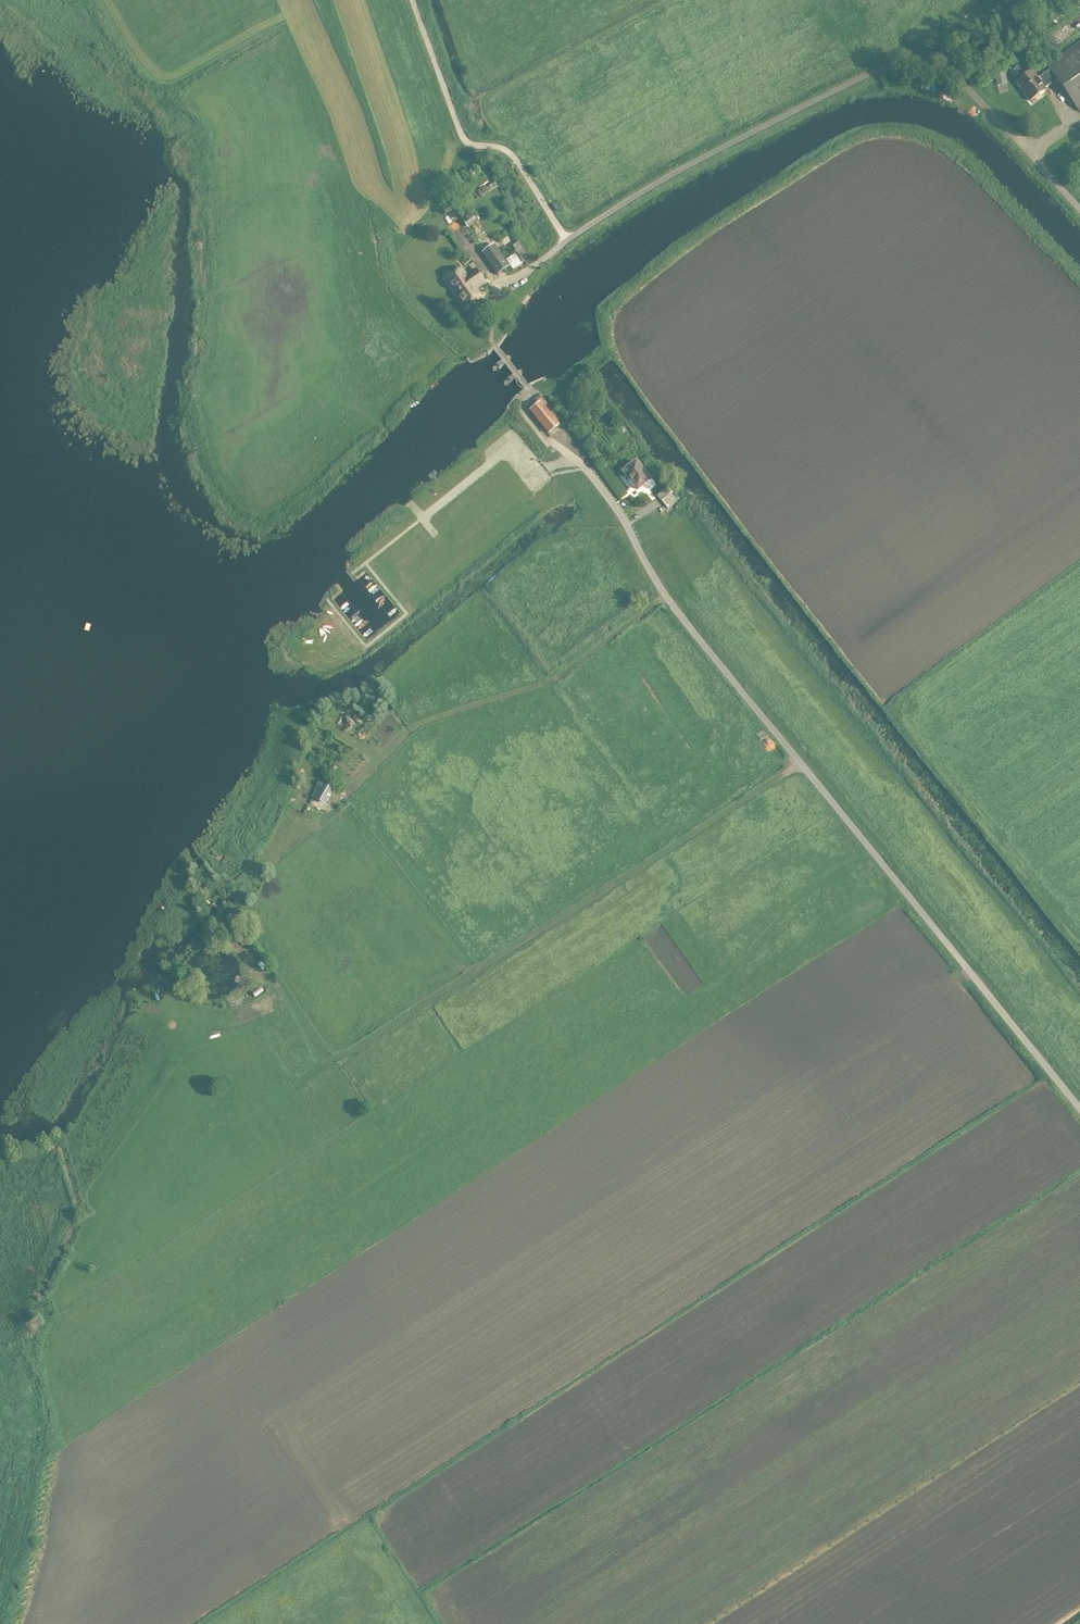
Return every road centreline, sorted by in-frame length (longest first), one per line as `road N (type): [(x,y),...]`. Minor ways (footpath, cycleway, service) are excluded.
road 1 (unclassified): [(1079,1110),(674,606),(616,505),(564,443)]
road 2 (track): [(240,1081),(272,1093),(302,1078),(801,762)]
road 3 (unclassified): [(539,260),(660,180),(902,57),(943,61)]
road 4 (track): [(401,735),(555,678),(665,593)]
road 5 (unclassified): [(1079,208),(943,61)]

